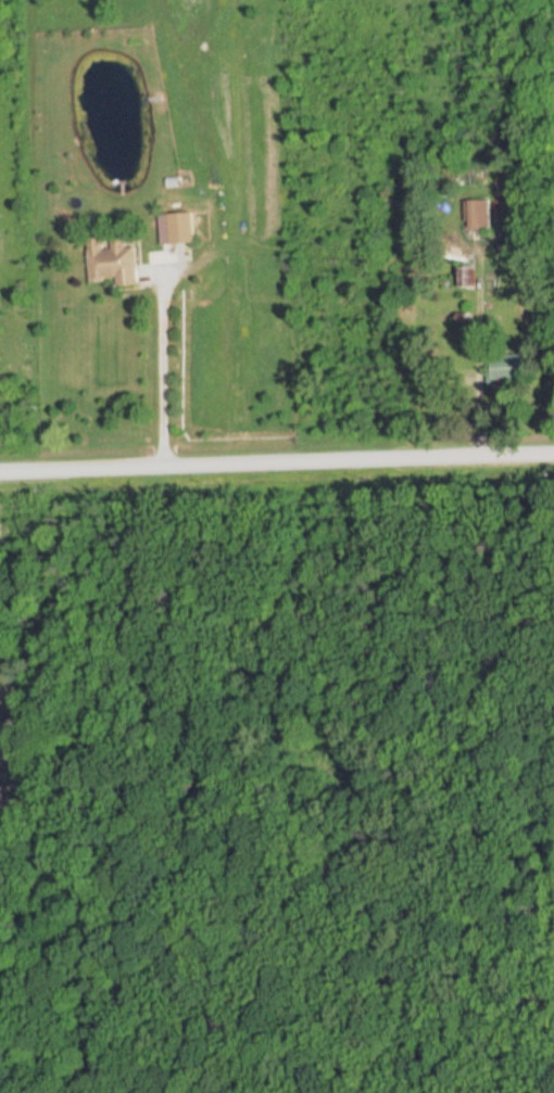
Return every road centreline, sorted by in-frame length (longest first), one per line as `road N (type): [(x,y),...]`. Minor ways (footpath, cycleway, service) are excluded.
road 1 (residential): [(0,471),(553,455)]

